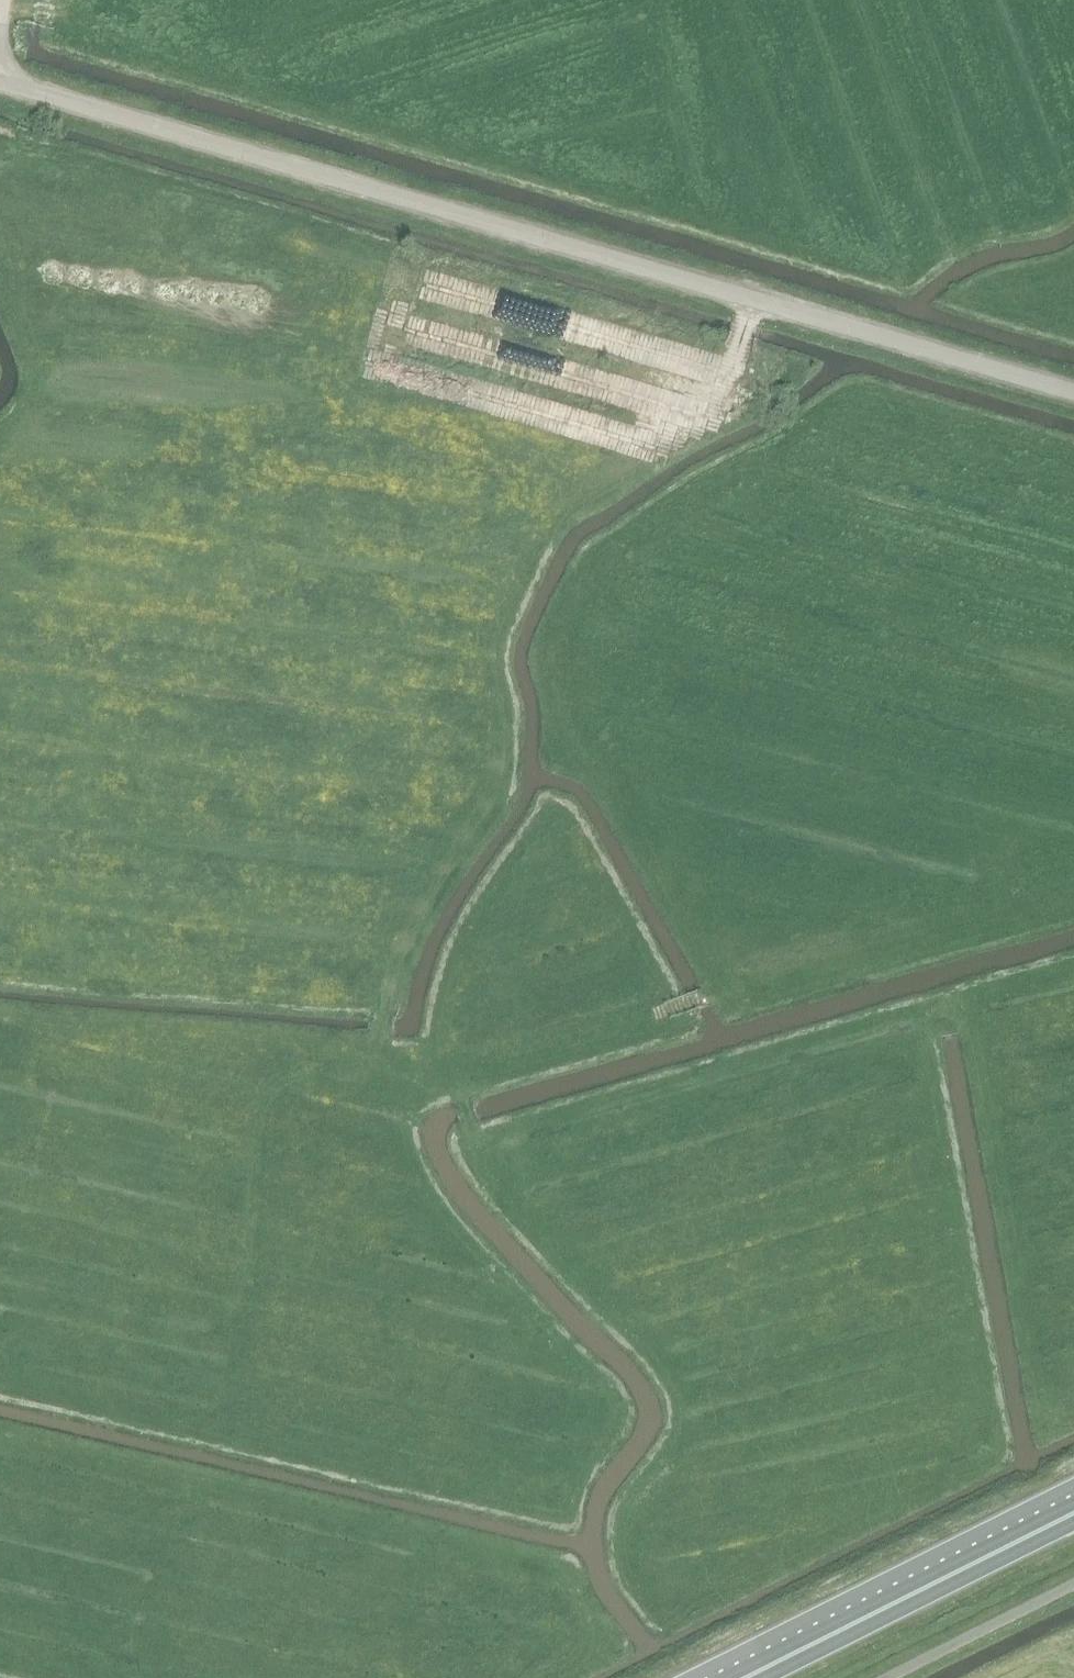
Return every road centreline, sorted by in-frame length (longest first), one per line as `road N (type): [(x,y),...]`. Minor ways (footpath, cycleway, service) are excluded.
road 1 (tertiary): [(1073,392),(0,83)]
road 2 (trunk): [(746,1677),(1073,1514)]

